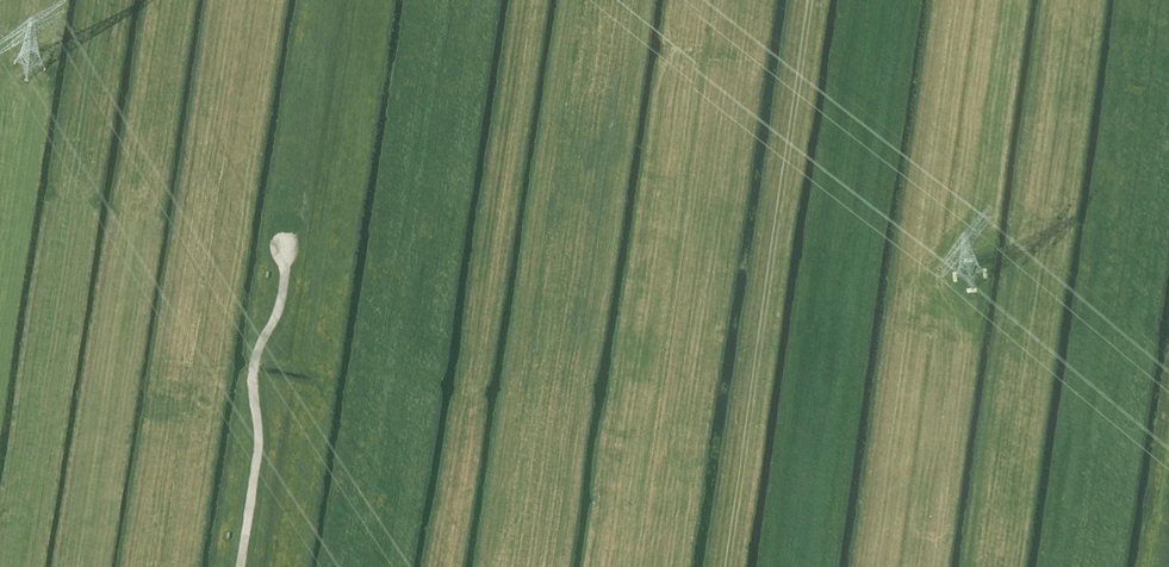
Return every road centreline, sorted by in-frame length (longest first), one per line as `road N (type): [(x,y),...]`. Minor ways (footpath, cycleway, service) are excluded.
road 1 (track): [(17,566),(102,0)]
road 2 (track): [(808,0),(726,566)]
road 3 (track): [(282,240),(286,300),(262,332),(238,566)]

